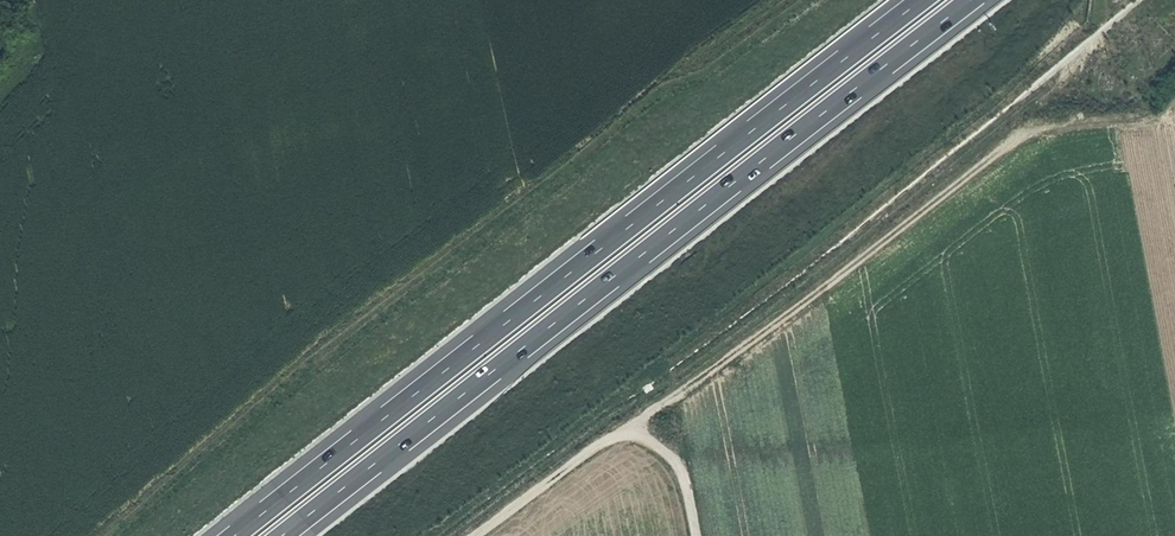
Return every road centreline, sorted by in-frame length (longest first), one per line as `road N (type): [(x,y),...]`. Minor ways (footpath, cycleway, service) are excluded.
road 1 (motorway): [(278,535),(968,0)]
road 2 (motorway): [(917,0),(232,535)]
road 3 (track): [(1138,19),(1062,116),(946,189),(644,419),(638,435),(619,435),(586,452),(475,535)]
road 4 (track): [(619,80),(711,51),(778,0)]
road 5 (track): [(695,535),(682,469),(638,435)]

